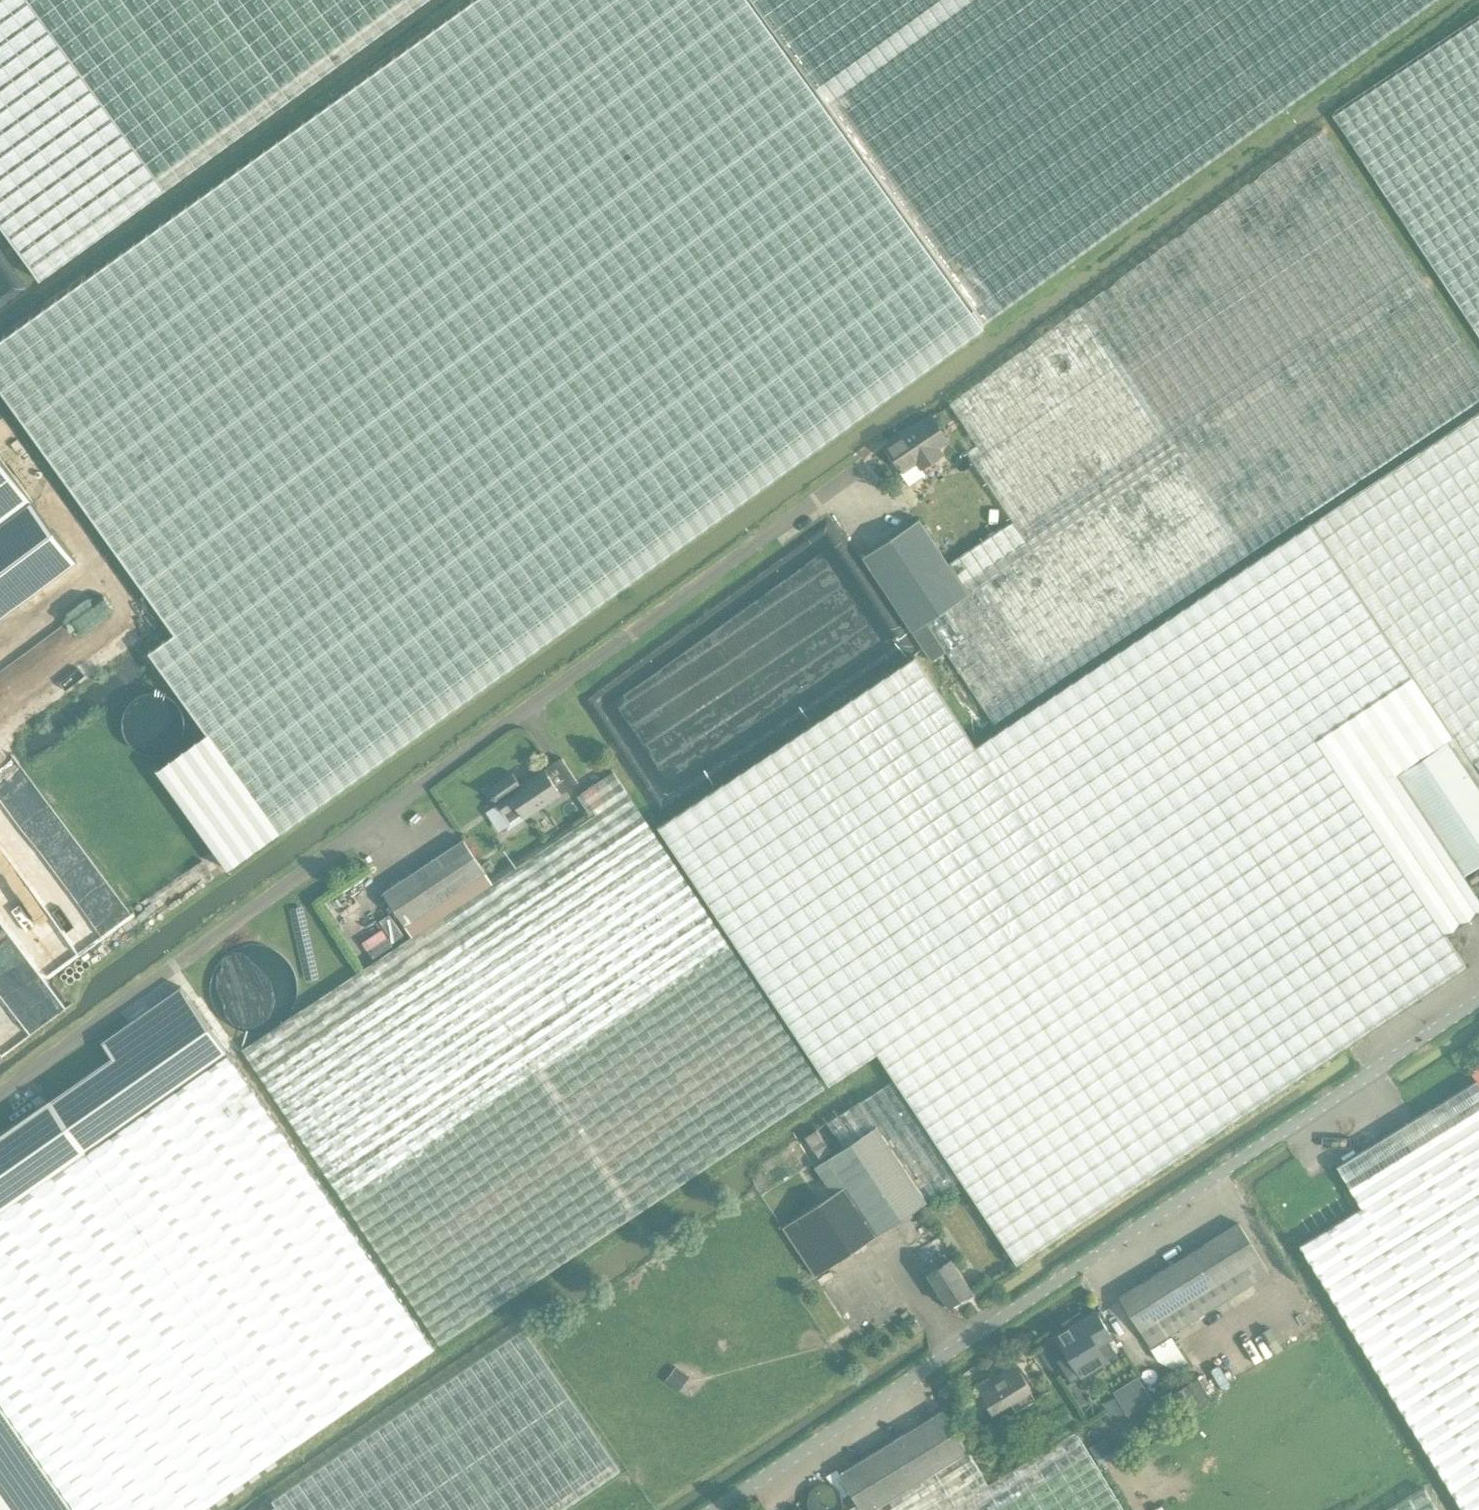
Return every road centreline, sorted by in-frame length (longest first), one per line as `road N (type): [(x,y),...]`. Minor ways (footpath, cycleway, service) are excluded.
road 1 (unclassified): [(717,1509),(1478,1000)]

